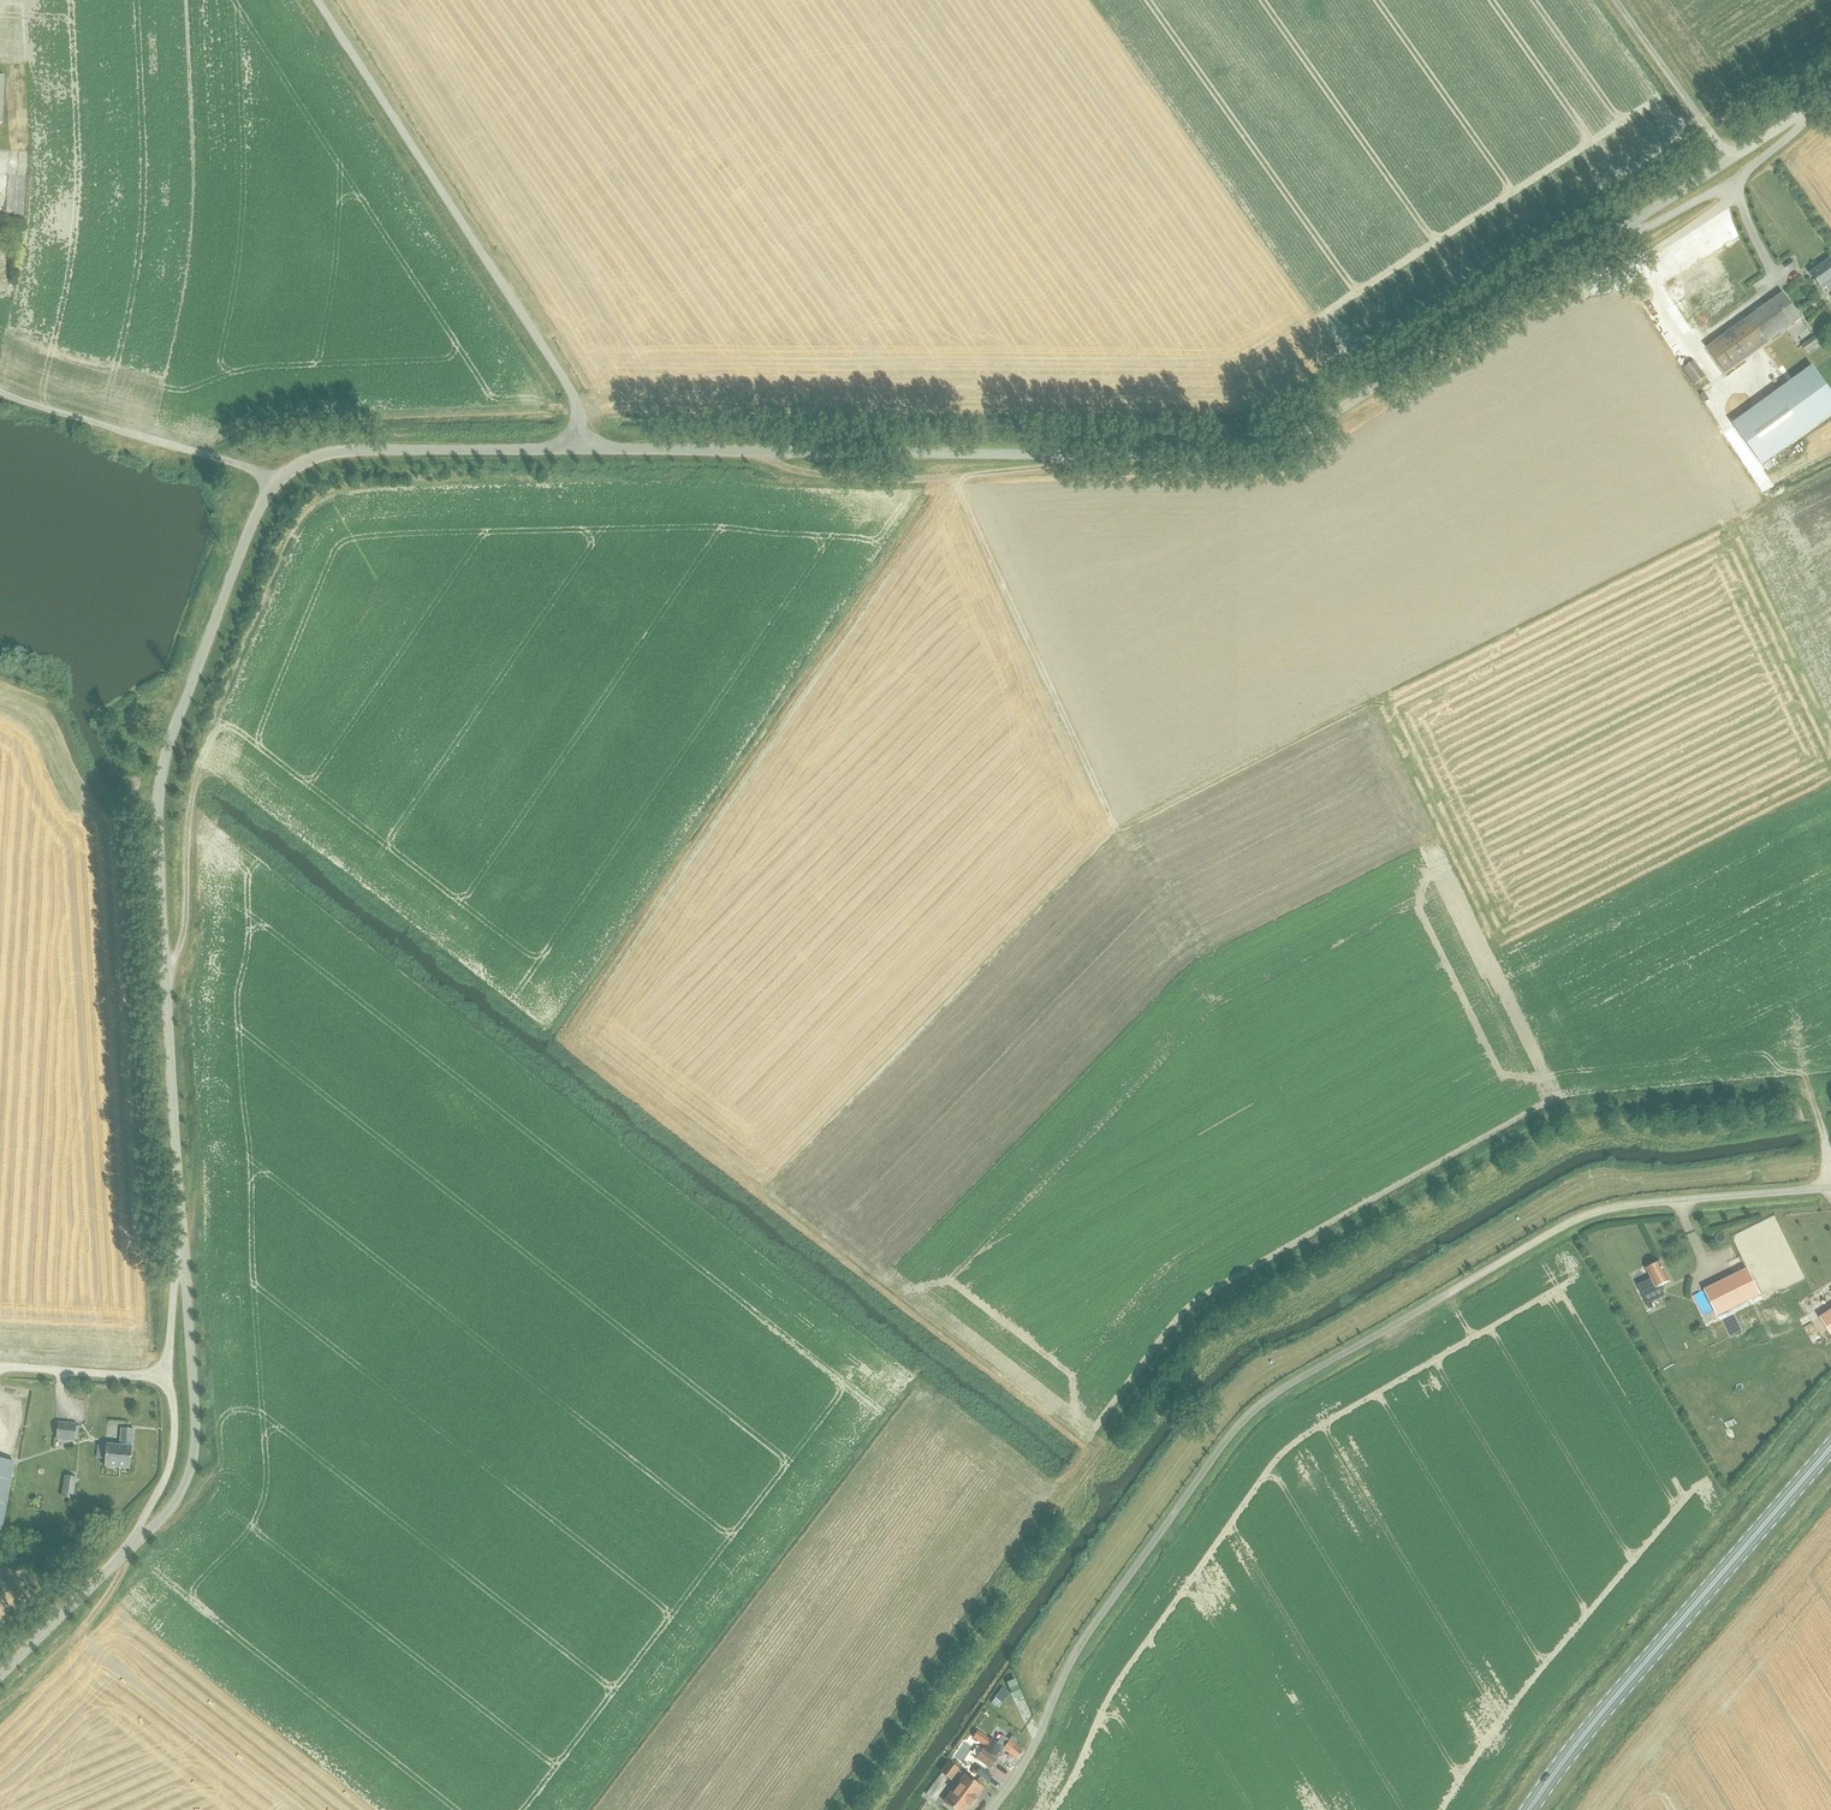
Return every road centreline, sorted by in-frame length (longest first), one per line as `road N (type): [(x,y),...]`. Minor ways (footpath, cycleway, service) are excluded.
road 1 (unclassified): [(0,1677),(155,1523),(191,1466),(195,1432),(158,808),(171,738),(260,507),(289,472),(337,452),(577,447)]
road 2 (unclassified): [(577,447),(1218,456),(1269,448),(1830,97)]
road 3 (unclassified): [(993,1809),(1027,1761),(1079,1647),(1231,1434),(1262,1404),(1581,1218),(1619,1207),(1830,1188)]
road 4 (unclassified): [(577,447),(572,393),(318,0)]
road 5 (secondary): [(1526,1809),(1629,1677),(1830,1446)]
road 6 (track): [(1617,0),(1730,159)]

